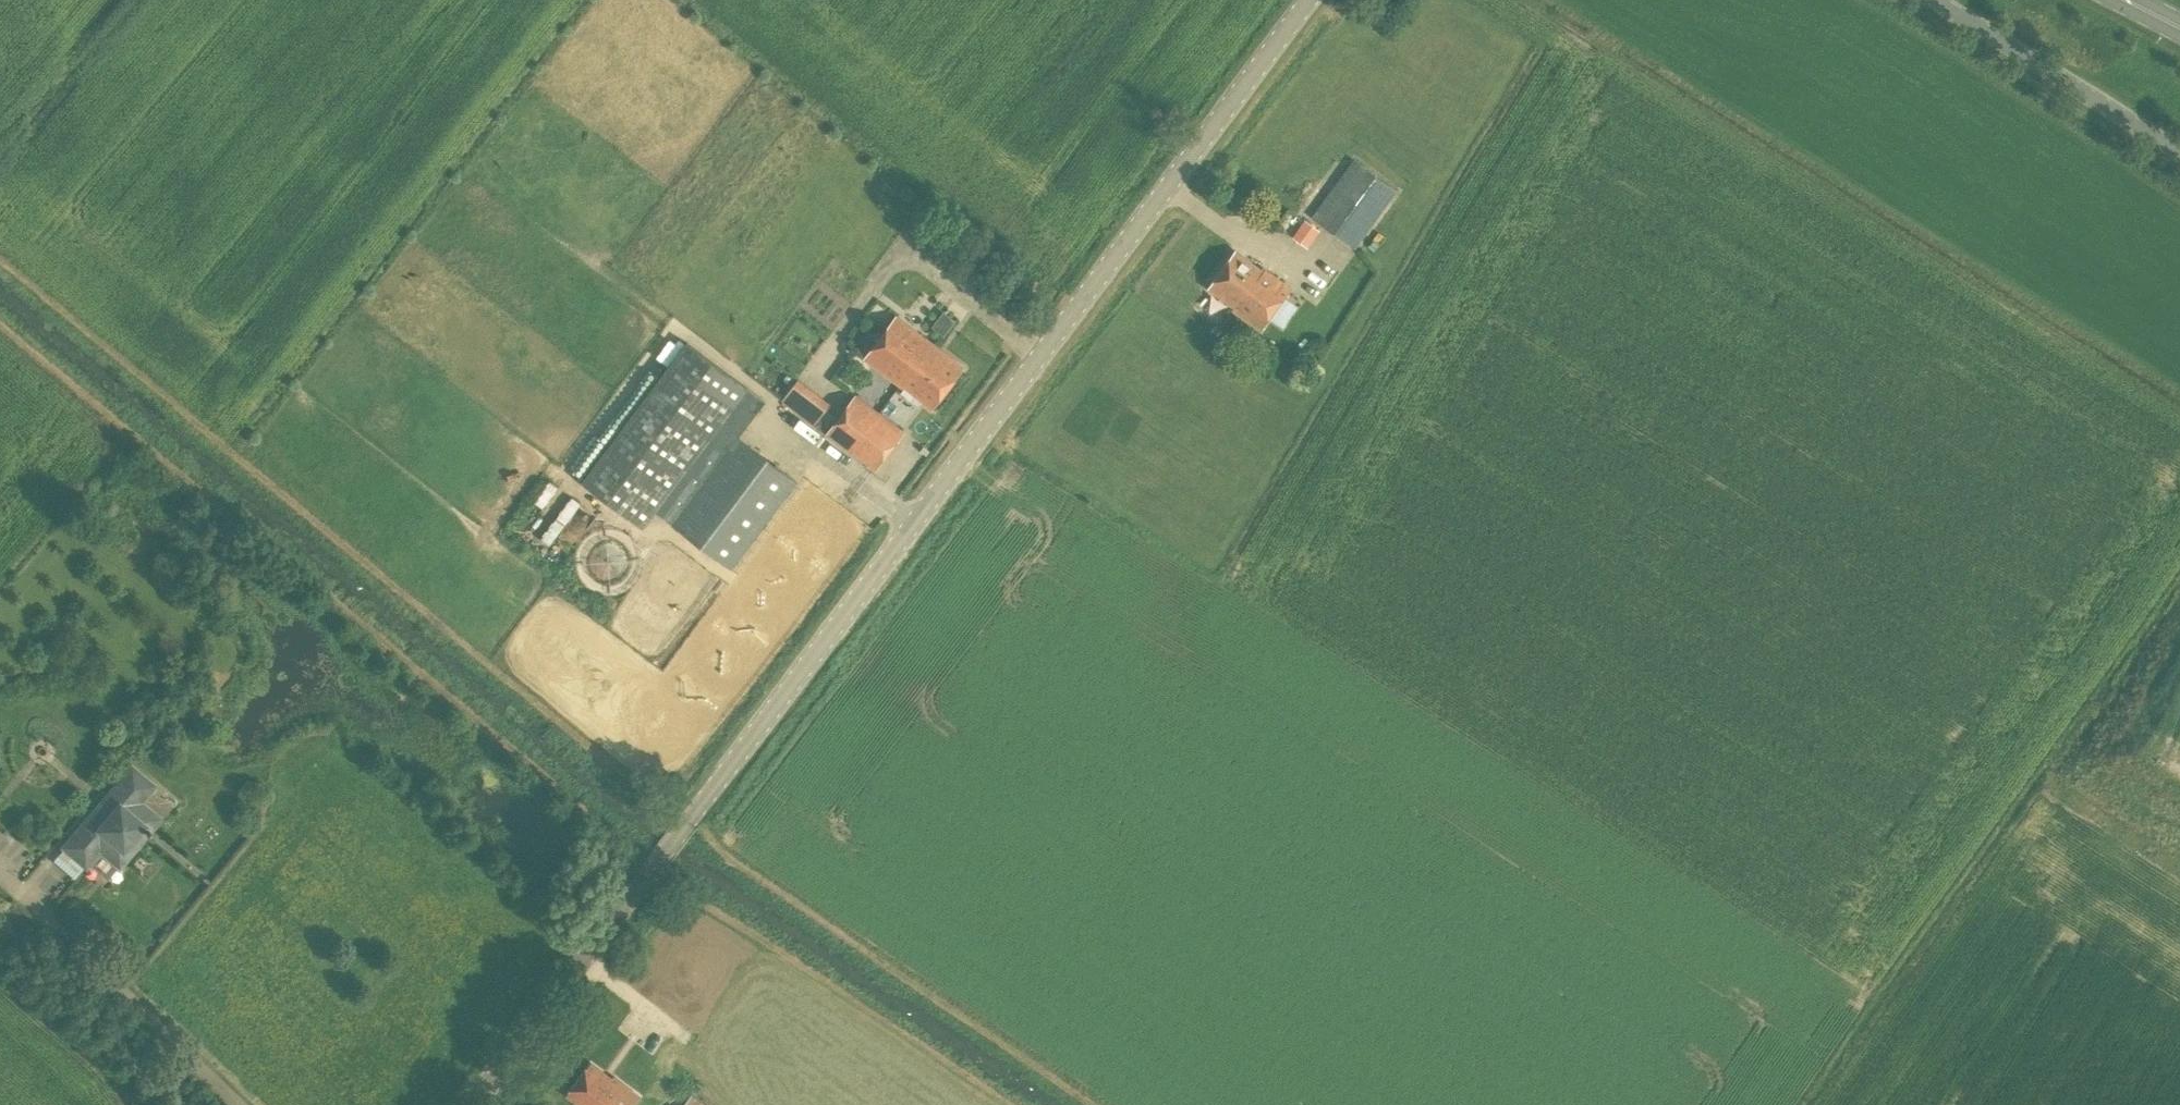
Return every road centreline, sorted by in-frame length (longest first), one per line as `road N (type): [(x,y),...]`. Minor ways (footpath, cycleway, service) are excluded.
road 1 (unclassified): [(473,1104),(1304,0)]
road 2 (unclassified): [(2179,151),(1936,0)]

